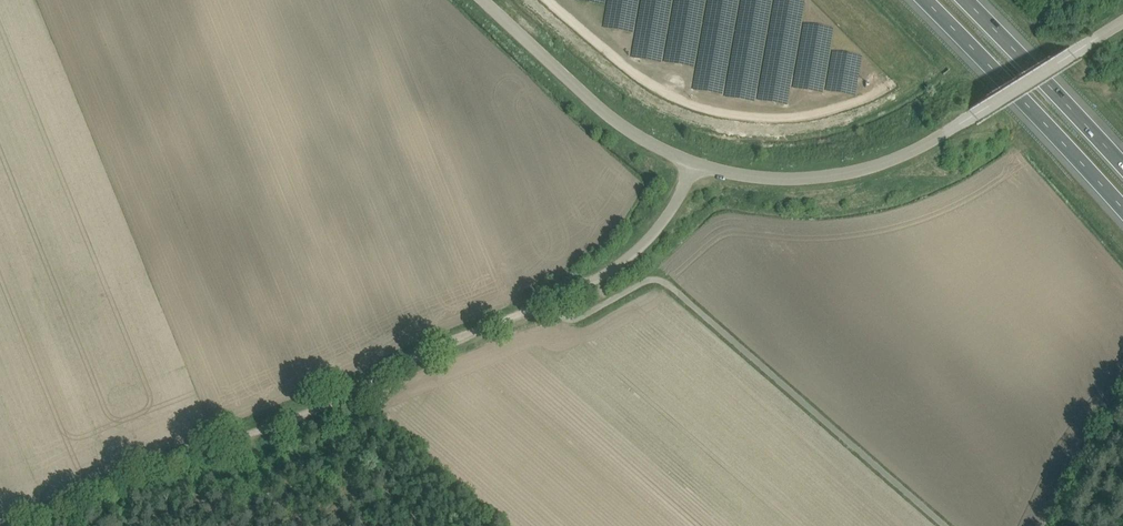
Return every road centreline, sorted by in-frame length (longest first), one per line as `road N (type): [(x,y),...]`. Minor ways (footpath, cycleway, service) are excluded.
road 1 (track): [(30,525),(551,299)]
road 2 (unclassified): [(695,165),(781,180),(900,159),(1122,22)]
road 3 (motorway): [(925,0),(1122,210)]
road 4 (unclassified): [(695,165),(600,115),(482,0)]
road 5 (motorway): [(1122,165),(966,0)]
road 6 (unclassified): [(551,299),(625,261),(673,209),(695,165)]

